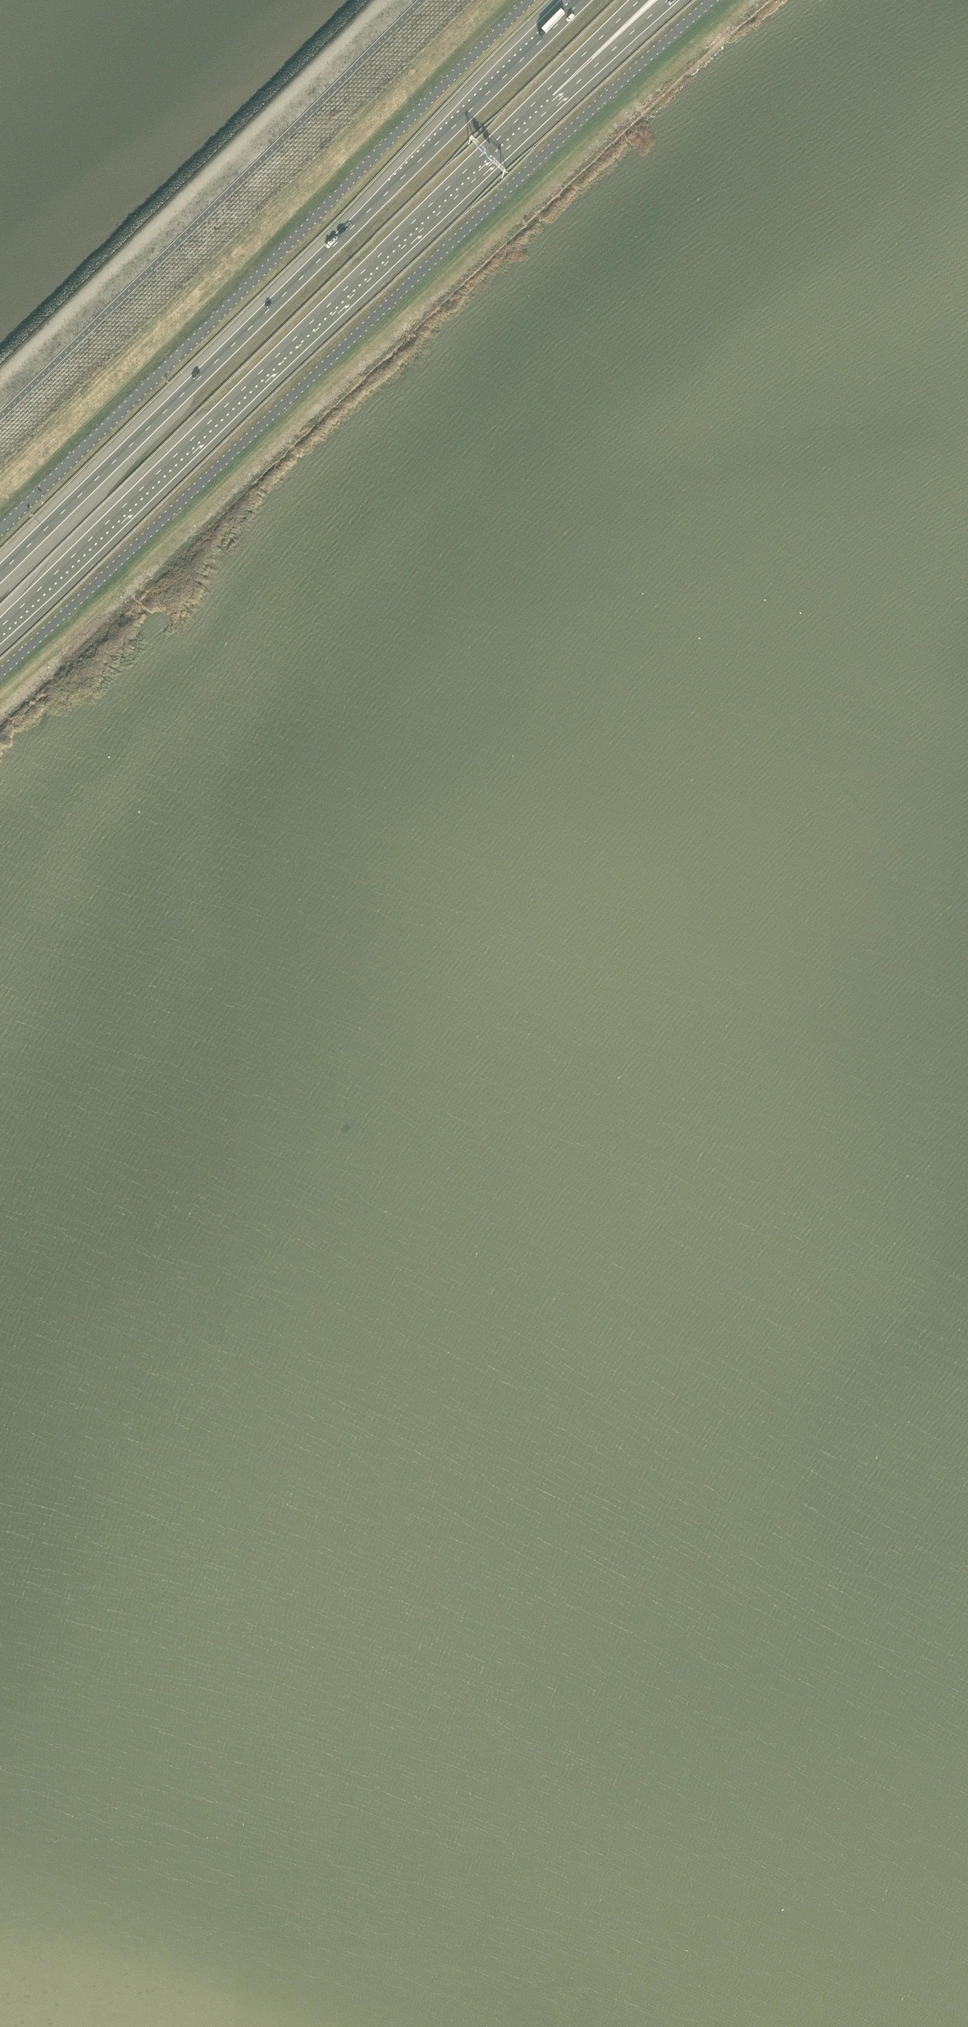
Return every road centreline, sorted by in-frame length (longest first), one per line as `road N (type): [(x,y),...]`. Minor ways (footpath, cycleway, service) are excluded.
road 1 (unclassified): [(0,673),(712,0)]
road 2 (motorway): [(582,0),(0,574)]
road 3 (motorway): [(0,629),(548,90)]
road 4 (unclassified): [(0,529),(531,0)]
road 5 (motorway): [(548,90),(665,0)]
road 6 (motorway): [(548,90),(640,0)]

